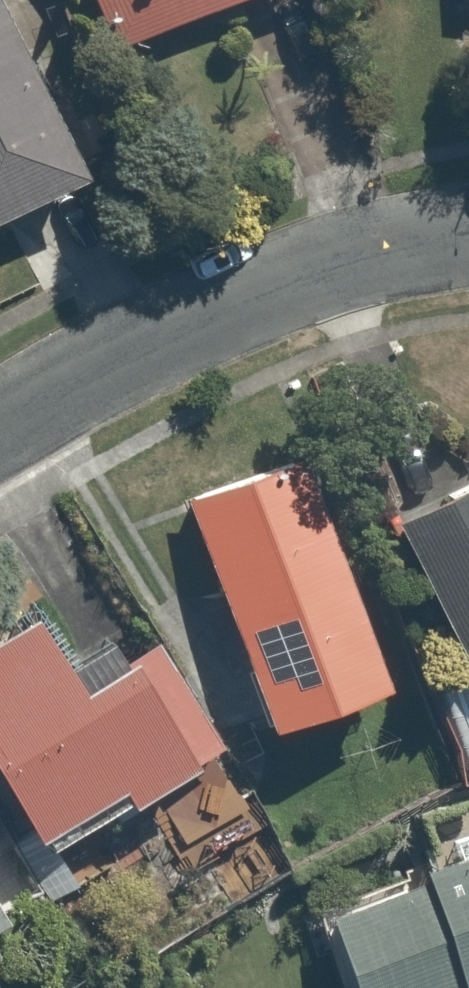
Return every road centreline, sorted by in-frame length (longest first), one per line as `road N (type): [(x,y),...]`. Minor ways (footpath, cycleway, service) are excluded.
road 1 (residential): [(0,450),(304,282),(468,237)]

